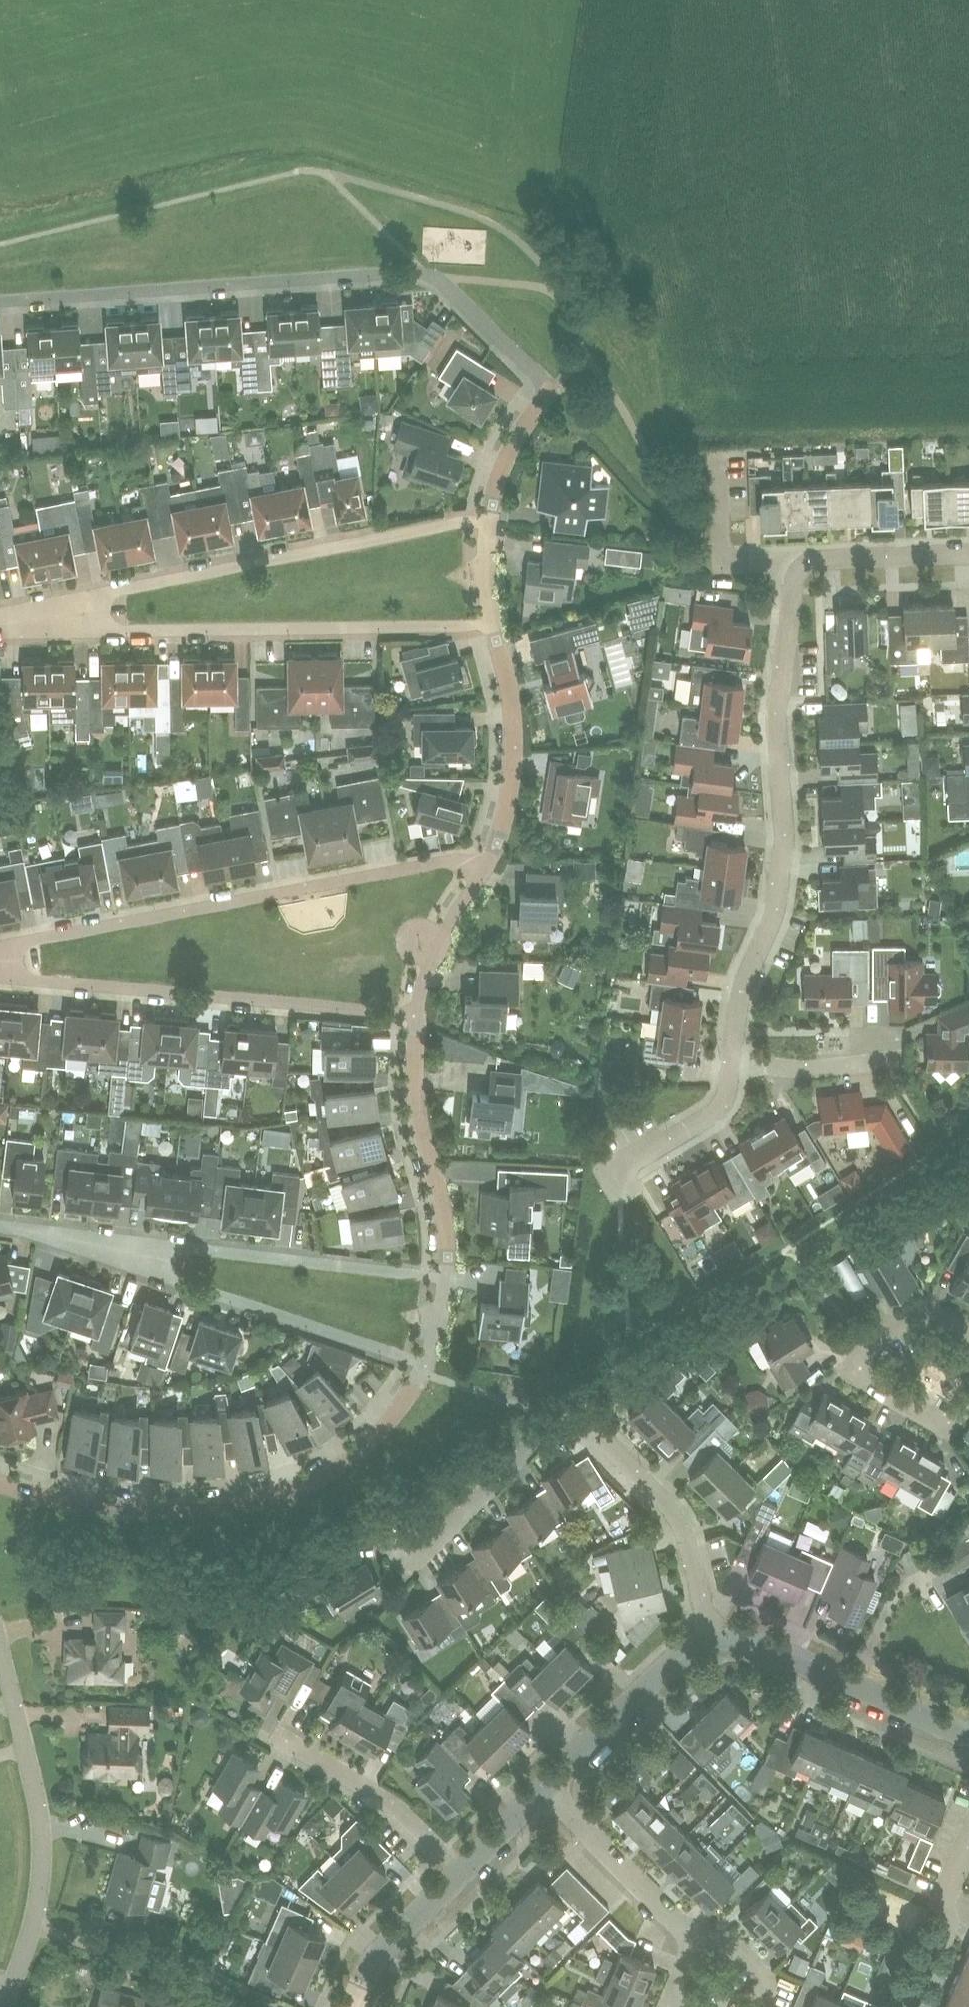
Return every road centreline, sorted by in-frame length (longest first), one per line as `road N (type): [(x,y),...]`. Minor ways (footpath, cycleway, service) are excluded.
road 1 (unclassified): [(733,1063),(742,986),(778,893),(783,817),(775,742),(798,571),(814,559),(968,553)]
road 2 (residential): [(552,387),(431,277),(0,302)]
road 3 (residential): [(707,1643),(692,1556),(664,1498),(603,1428),(565,1415),(406,1546)]
road 4 (residential): [(0,945),(444,862),(483,870)]
road 5 (residential): [(422,1367),(400,1408),(357,1453),(276,1495),(133,1509),(0,1484)]
road 6 (residential): [(26,608),(454,523),(487,524)]
road 7 (residential): [(491,627),(81,630),(26,608)]
road 8 (residential): [(12,1229),(444,1276)]
road 9 (residential): [(422,1367),(12,1229)]
road 10 (residential): [(417,1017),(0,975)]
road 11 (residential): [(5,2006),(32,1927),(40,1844),(0,1662)]
road 12 (unclassified): [(707,1643),(747,1643),(968,1739)]
road 13 (residential): [(417,1017),(417,1111),(443,1217),(444,1276)]
road 14 (residential): [(968,1332),(924,1310),(858,1353),(856,1374),(945,1433)]
road 15 (residential): [(491,627),(509,690),(514,759),(503,826),(483,870)]
road 16 (unclassified): [(542,1794),(674,1657),(707,1643)]
road 17 (residential): [(460,1875),(387,1791),(332,1756),(291,1743)]
road 18 (residential): [(682,1927),(542,1794)]
road 19 (residential): [(606,1173),(714,1112),(733,1063)]
road 20 (unclassified): [(350,2006),(371,1965),(460,1875)]
road 21 (residential): [(483,870),(435,951),(417,1017)]
road 22 (residential): [(552,387),(510,451),(487,524)]
road 23 (residential): [(733,1063),(817,1069),(885,1063)]
road 24 (residential): [(760,2006),(763,1971),(682,1927)]

